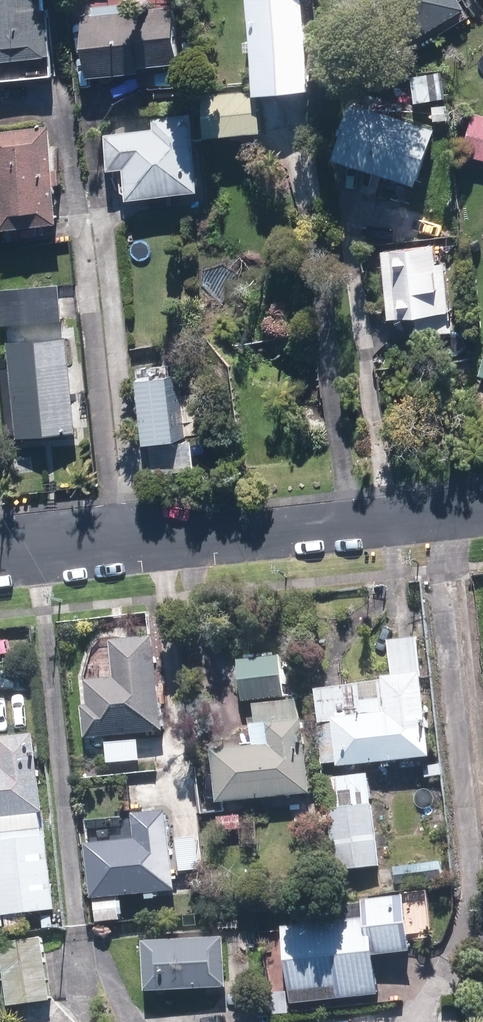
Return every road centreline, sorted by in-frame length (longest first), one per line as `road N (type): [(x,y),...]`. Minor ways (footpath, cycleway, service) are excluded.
road 1 (residential): [(0,561),(482,510)]

